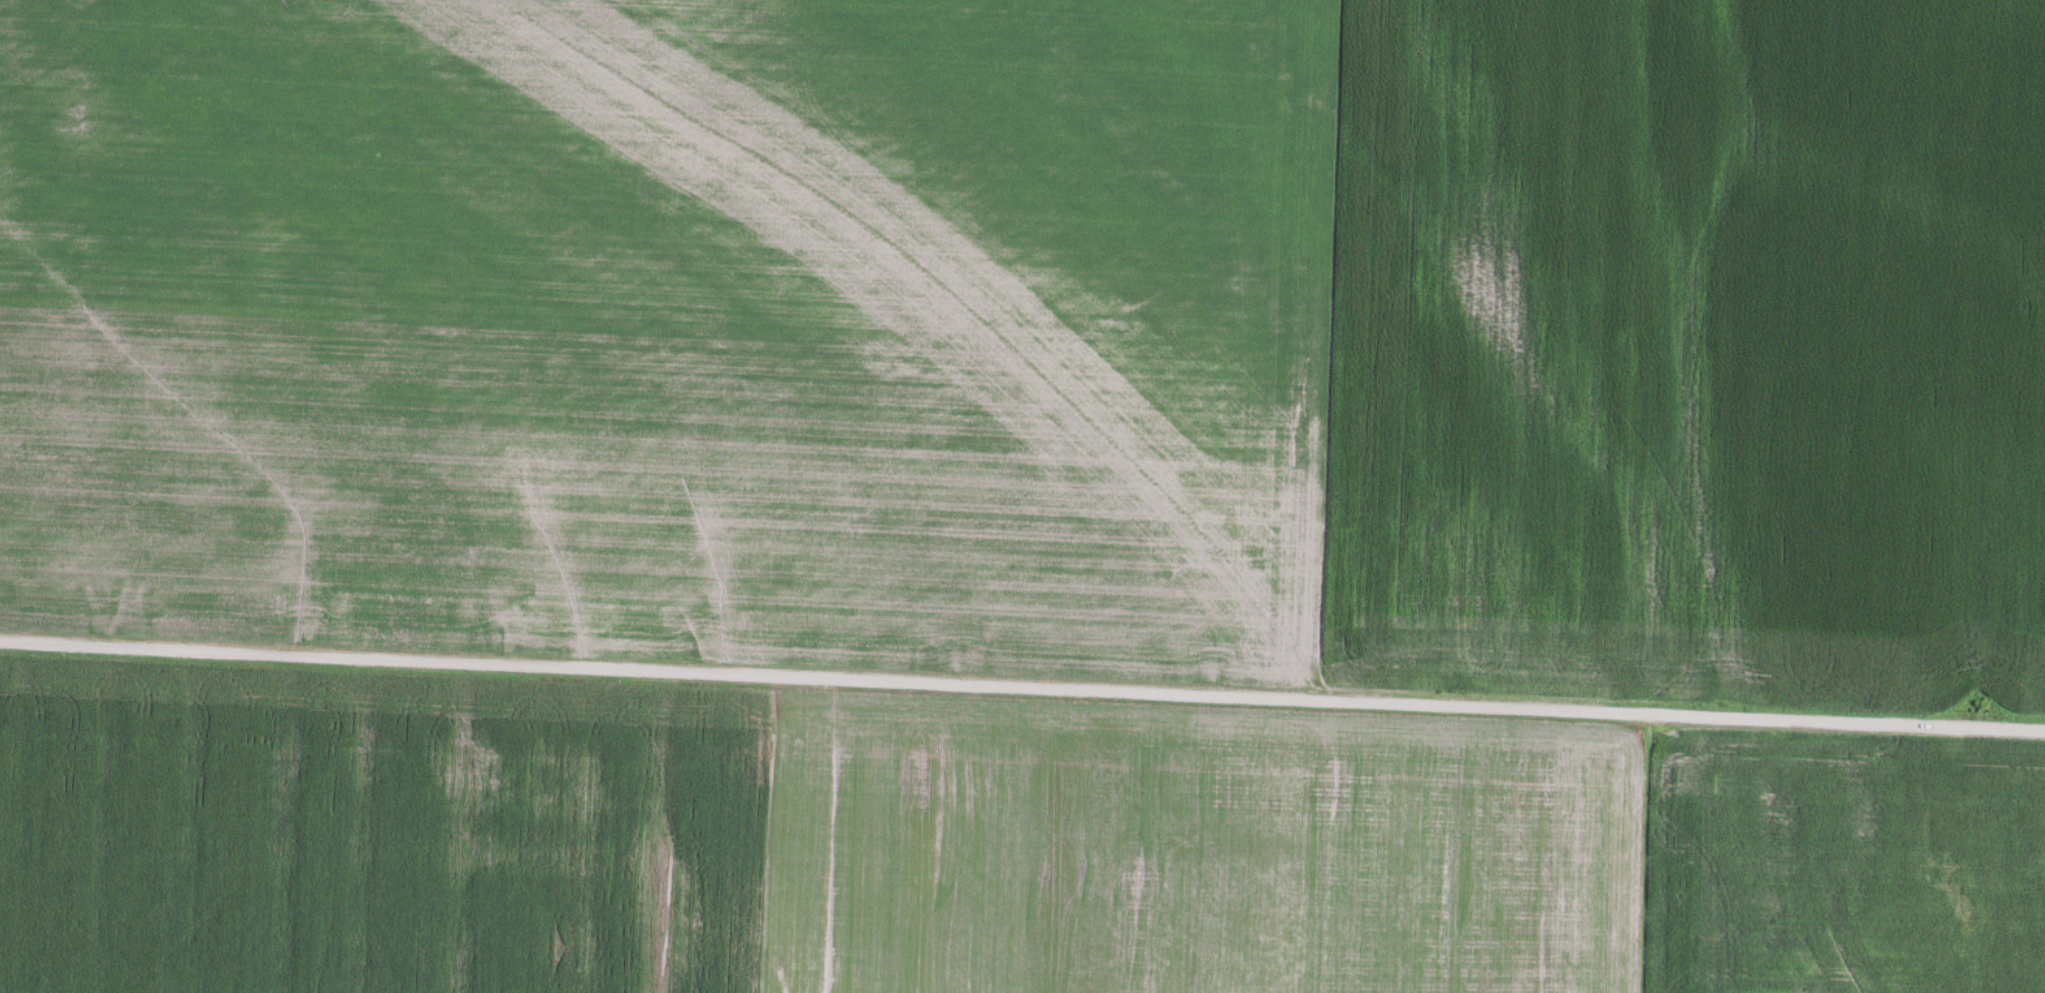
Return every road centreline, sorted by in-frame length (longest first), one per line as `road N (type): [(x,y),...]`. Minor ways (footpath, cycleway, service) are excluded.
road 1 (residential): [(2044,726),(0,642)]

